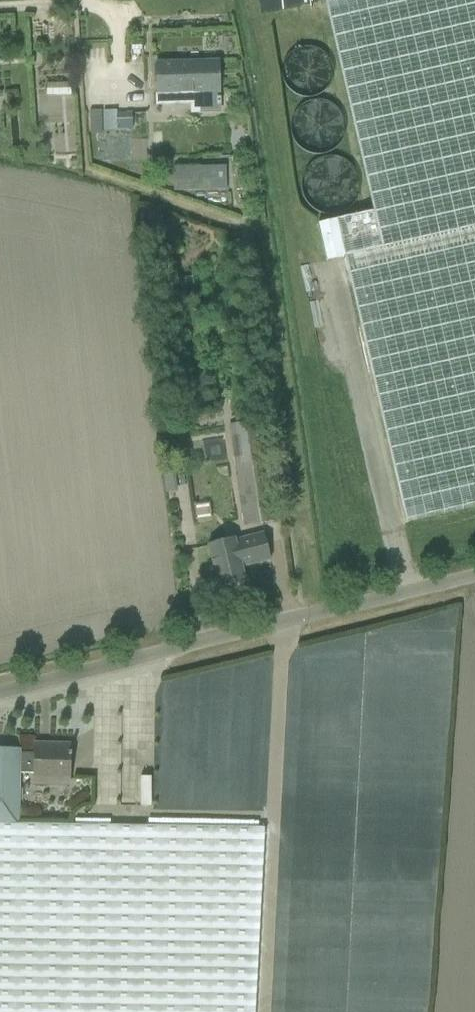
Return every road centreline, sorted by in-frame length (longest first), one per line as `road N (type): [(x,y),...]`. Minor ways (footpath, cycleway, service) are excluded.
road 1 (unclassified): [(0,692),(474,578)]

